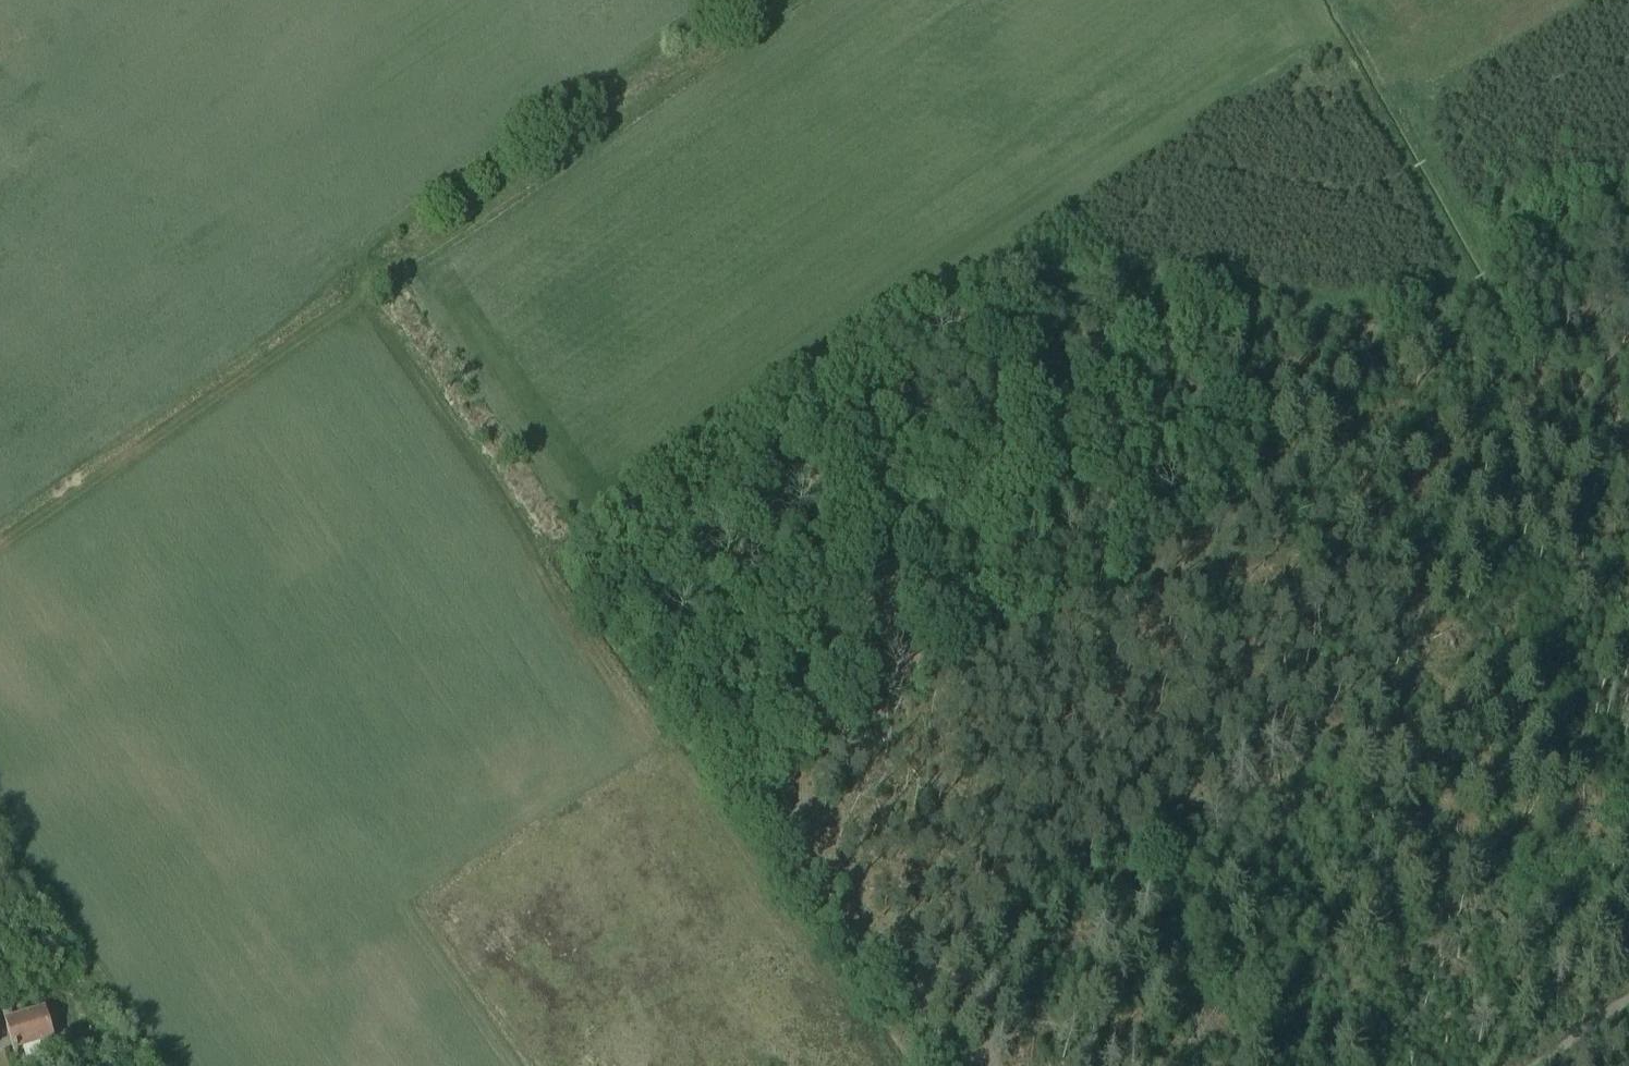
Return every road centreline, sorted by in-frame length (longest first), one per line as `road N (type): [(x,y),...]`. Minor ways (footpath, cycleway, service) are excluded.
road 1 (track): [(0,541),(788,0)]
road 2 (track): [(949,1065),(579,555)]
road 3 (track): [(1628,958),(1308,496)]
road 4 (track): [(0,76),(369,286)]

